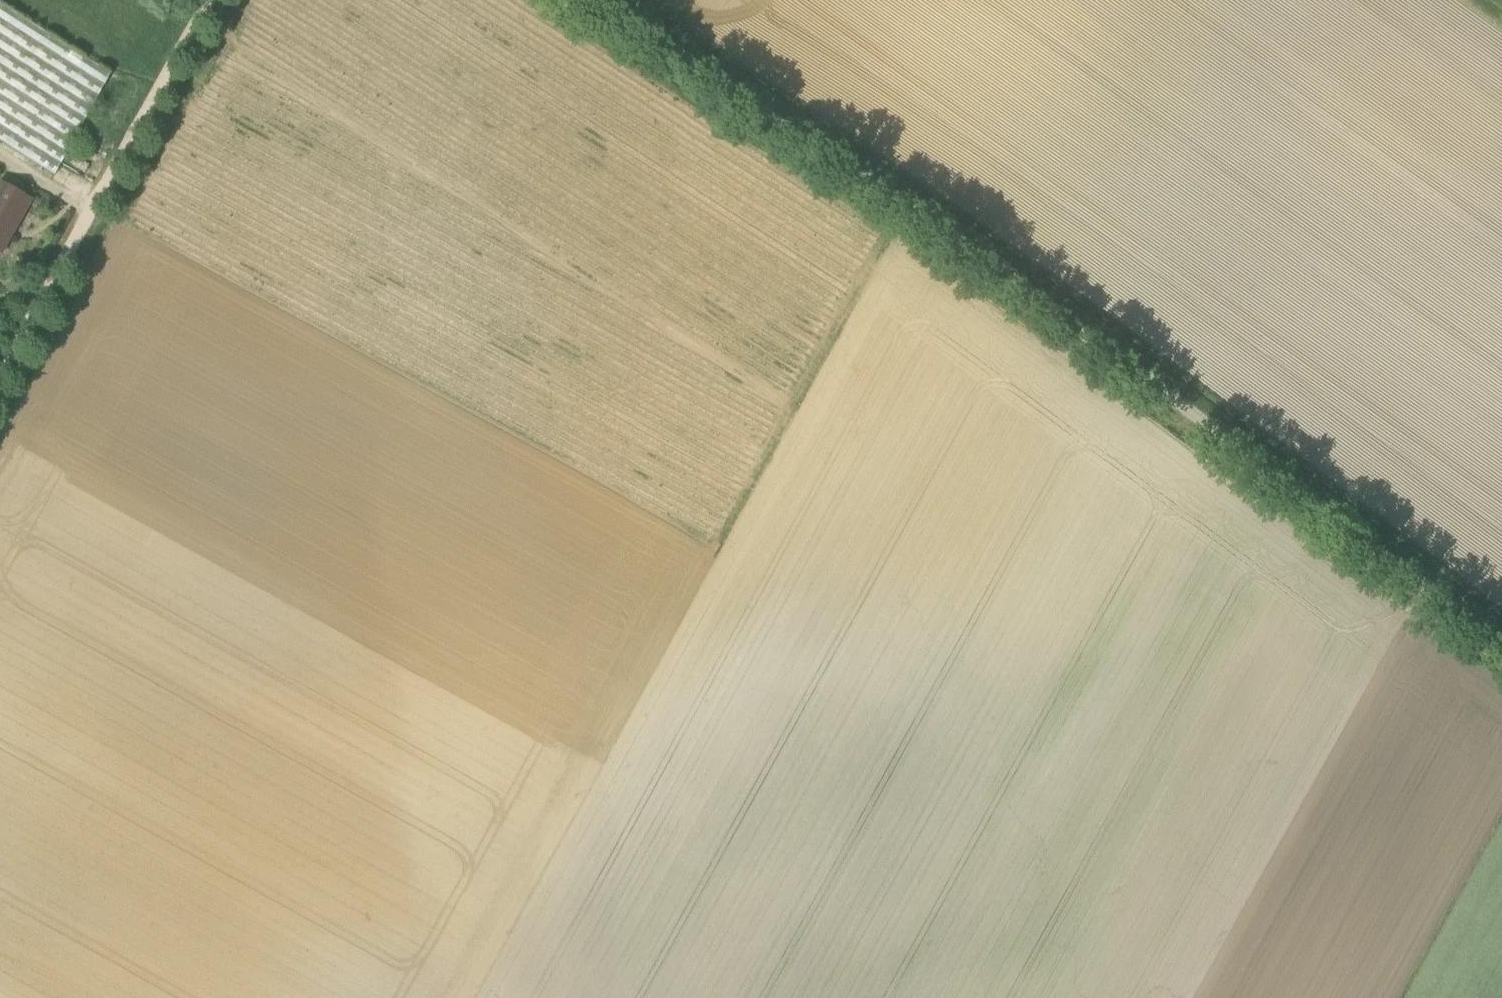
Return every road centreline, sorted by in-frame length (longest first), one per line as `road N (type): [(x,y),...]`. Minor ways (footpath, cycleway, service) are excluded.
road 1 (unclassified): [(1501,647),(1105,359),(576,0)]
road 2 (unclassified): [(221,0),(29,346)]

